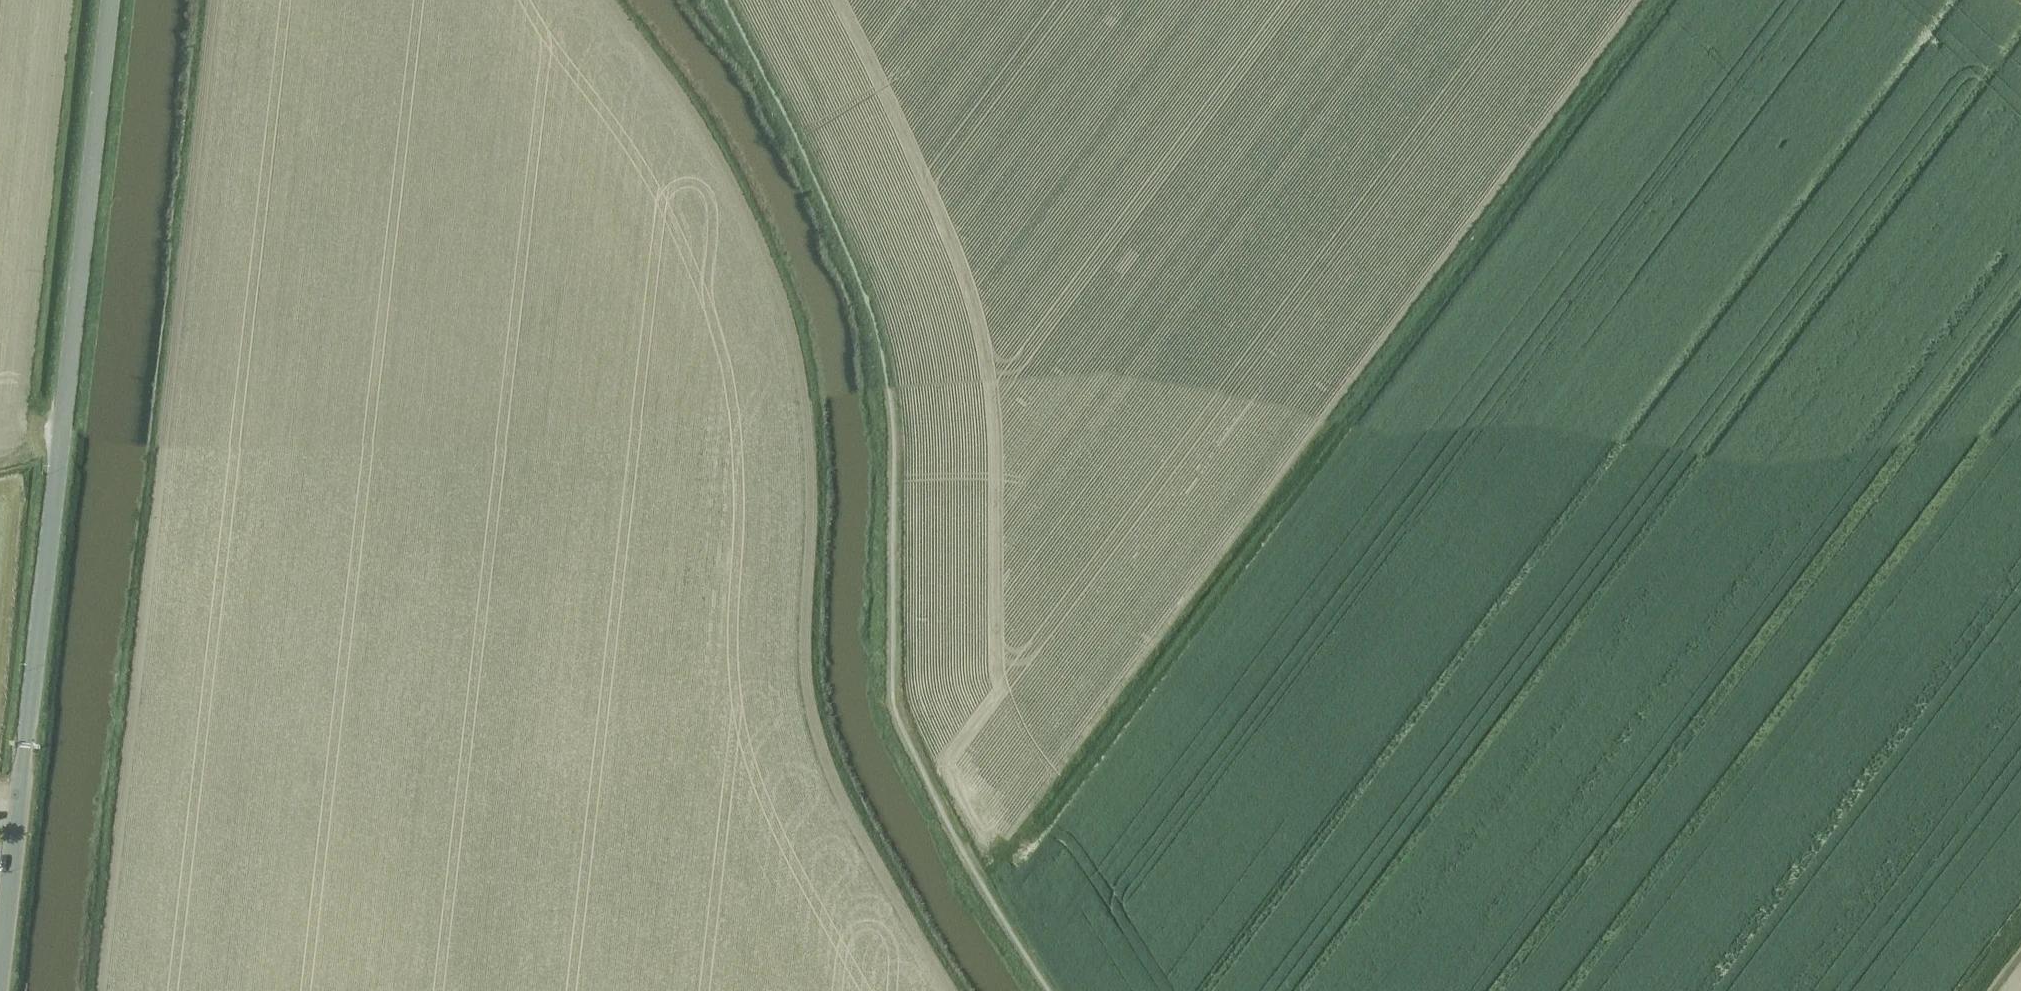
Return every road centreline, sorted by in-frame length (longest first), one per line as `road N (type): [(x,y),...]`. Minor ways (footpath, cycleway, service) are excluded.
road 1 (tertiary): [(0,954),(109,0)]

